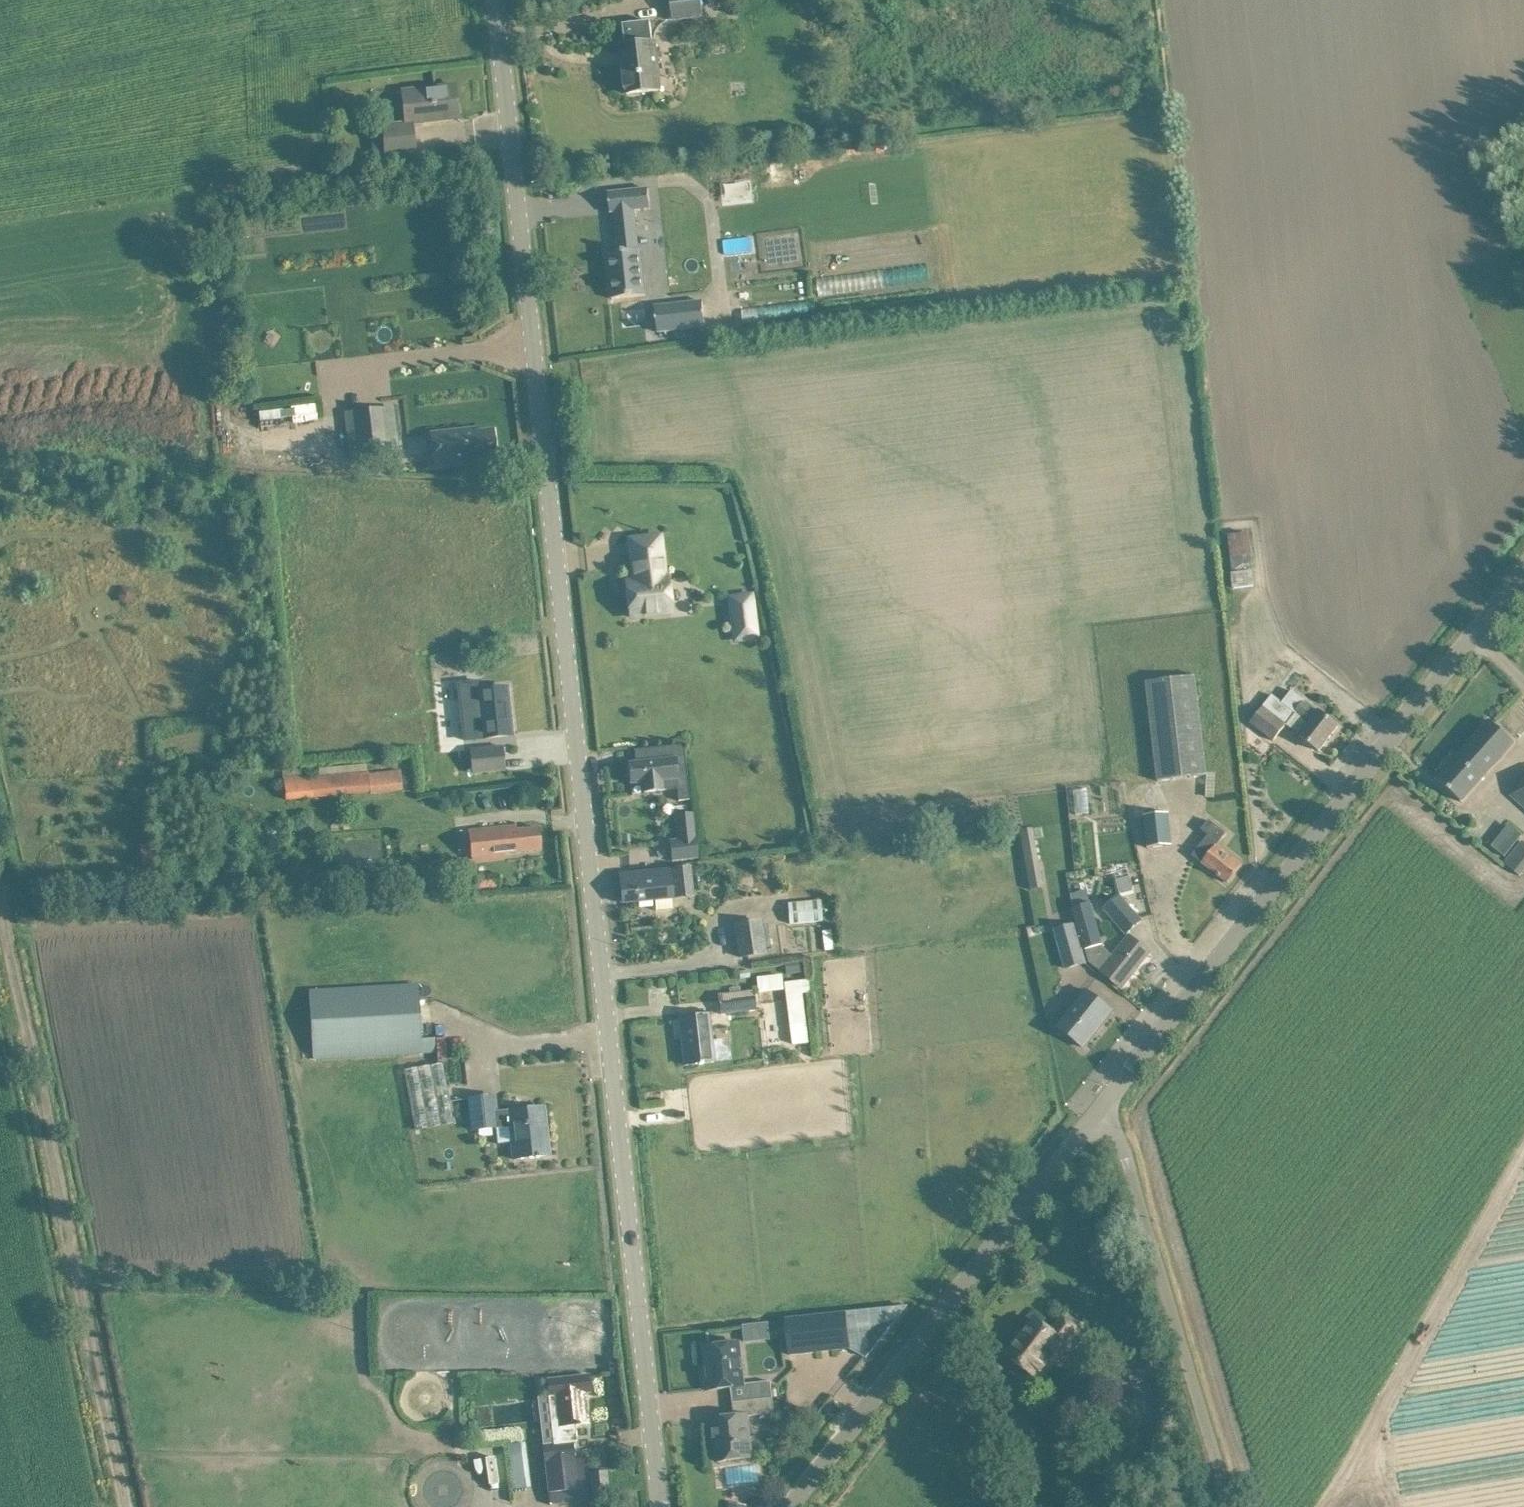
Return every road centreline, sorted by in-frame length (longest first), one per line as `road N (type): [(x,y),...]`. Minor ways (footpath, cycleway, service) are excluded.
road 1 (unclassified): [(494,0),(660,1506)]
road 2 (unclassified): [(1093,1110),(1523,561)]
road 3 (track): [(0,908),(123,1506)]
road 4 (unclassified): [(784,1506),(1093,1110)]
road 5 (unclassified): [(1229,1506),(1126,1172),(1093,1110)]

